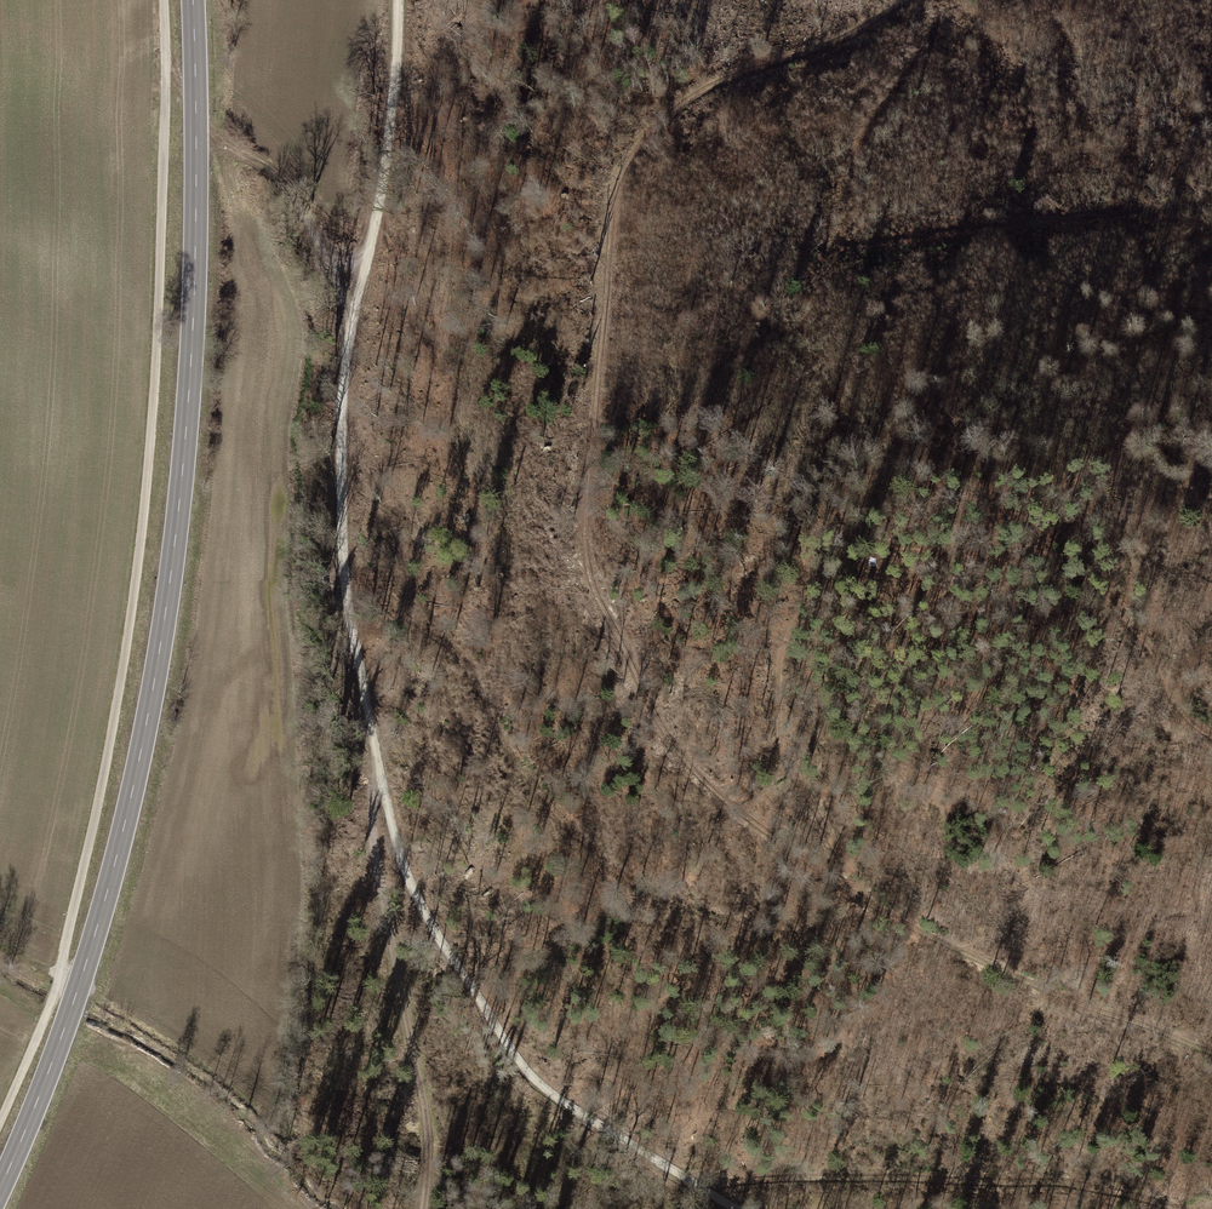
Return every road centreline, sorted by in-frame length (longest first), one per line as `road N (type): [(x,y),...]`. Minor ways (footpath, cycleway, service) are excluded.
road 1 (track): [(909,0),(791,59),(699,82),(647,132),(614,193),(588,460),(588,563),(662,731),(726,798),(845,895),(1211,1052)]
road 2 (primary): [(196,0),(196,262),(178,503),(144,721),(79,982),(0,1175)]
road 3 (track): [(1211,734),(1172,694),(1138,623),(1056,555),(897,549),(849,519),(826,518),(803,560),(806,589),(779,653),(776,712),(787,760),(869,905)]
road 4 (track): [(395,0),(336,443),(368,732),(379,762)]
road 5 (track): [(379,762),(394,839),(422,907),(527,1068),(606,1130),(741,1208)]
road 6 (track): [(701,1186),(870,1177),(1116,1190),(1164,1208)]
road 7 (track): [(379,762),(370,838),(418,1063),(428,1151),(422,1208)]
road 8 (track): [(1211,207),(855,240)]

